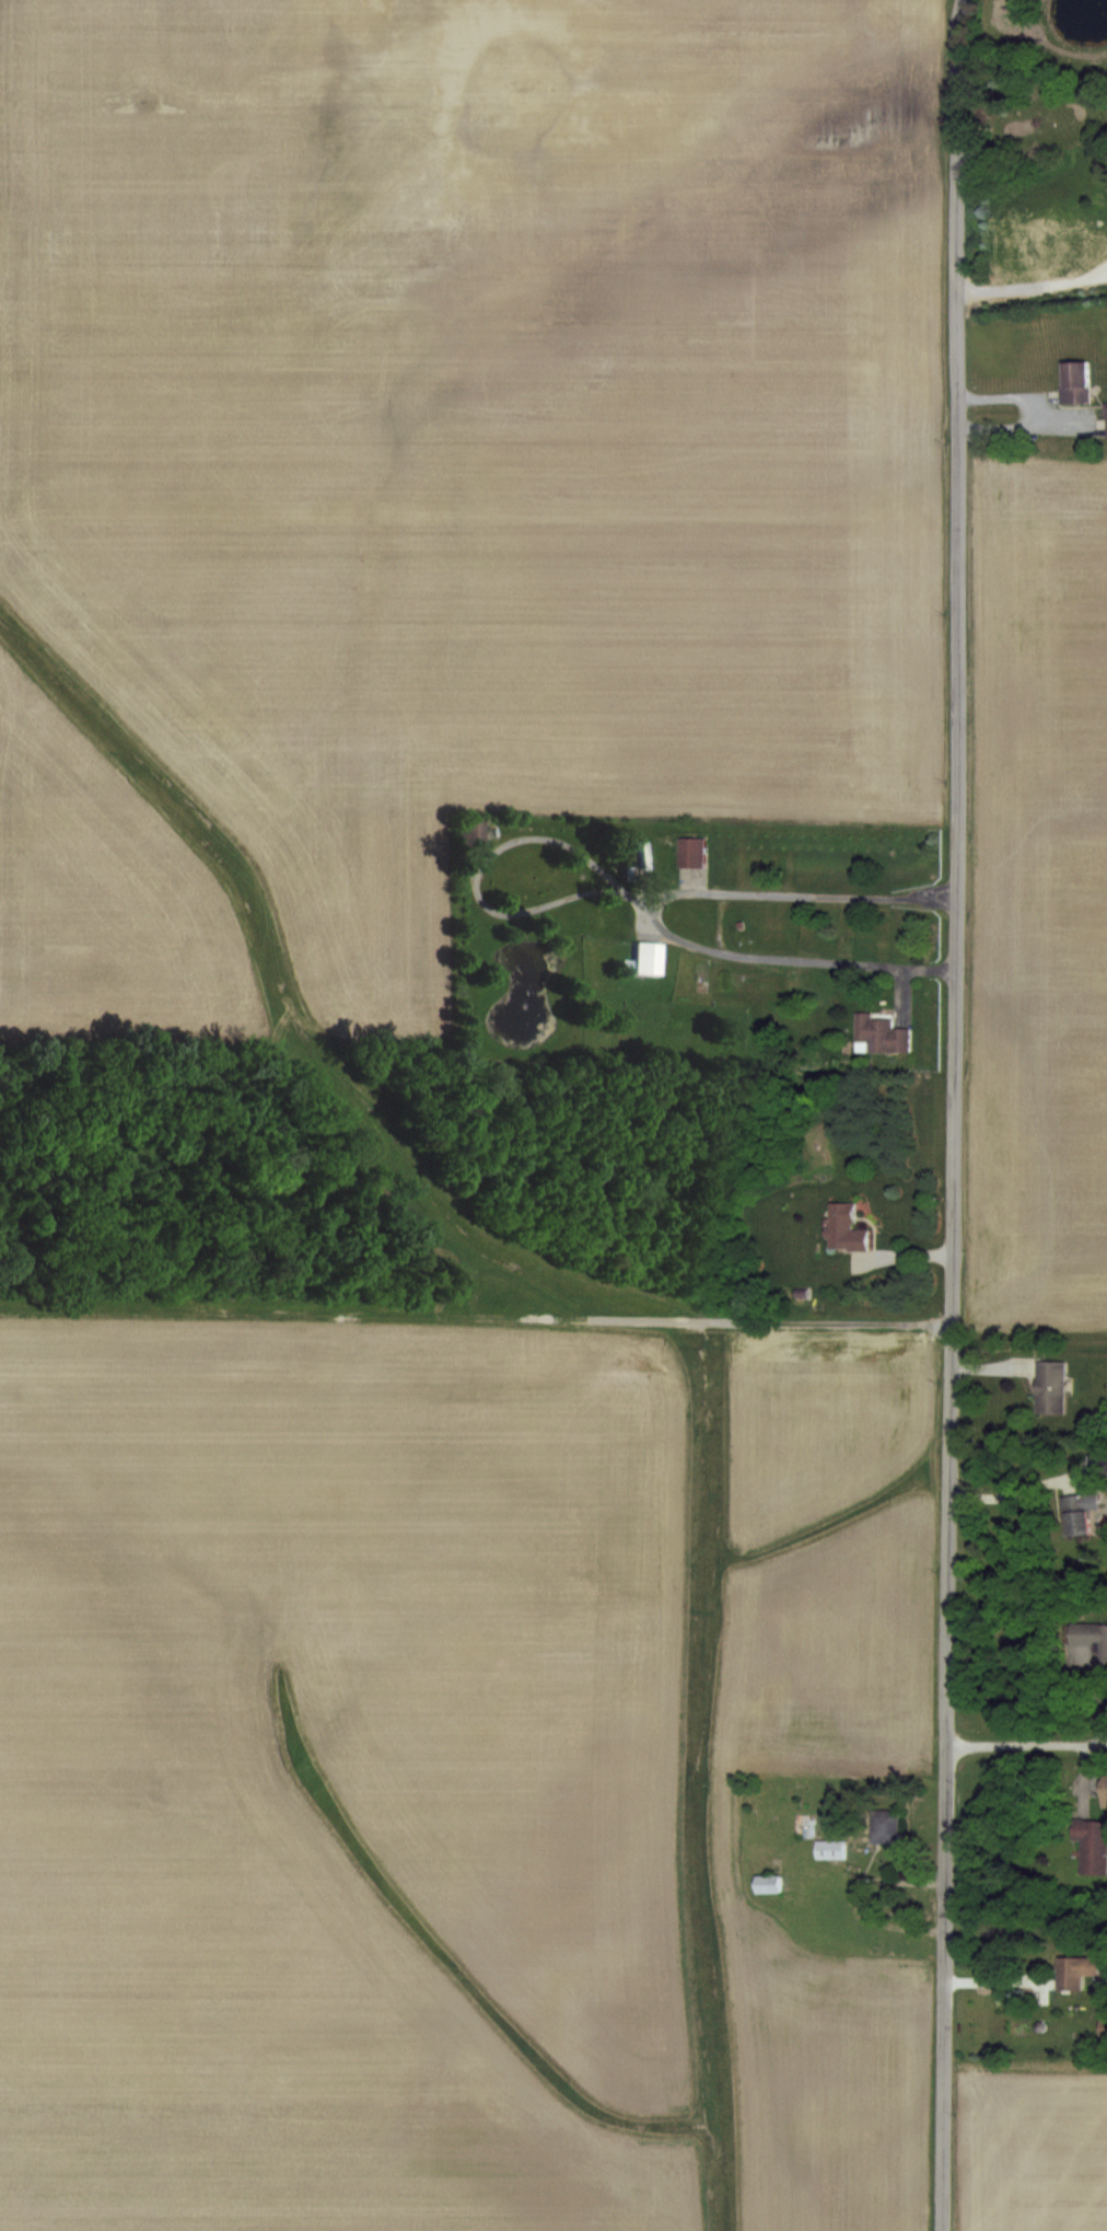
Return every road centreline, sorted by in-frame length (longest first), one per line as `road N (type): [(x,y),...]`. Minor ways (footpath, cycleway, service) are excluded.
road 1 (tertiary): [(945,2230),(958,818),(953,111)]

